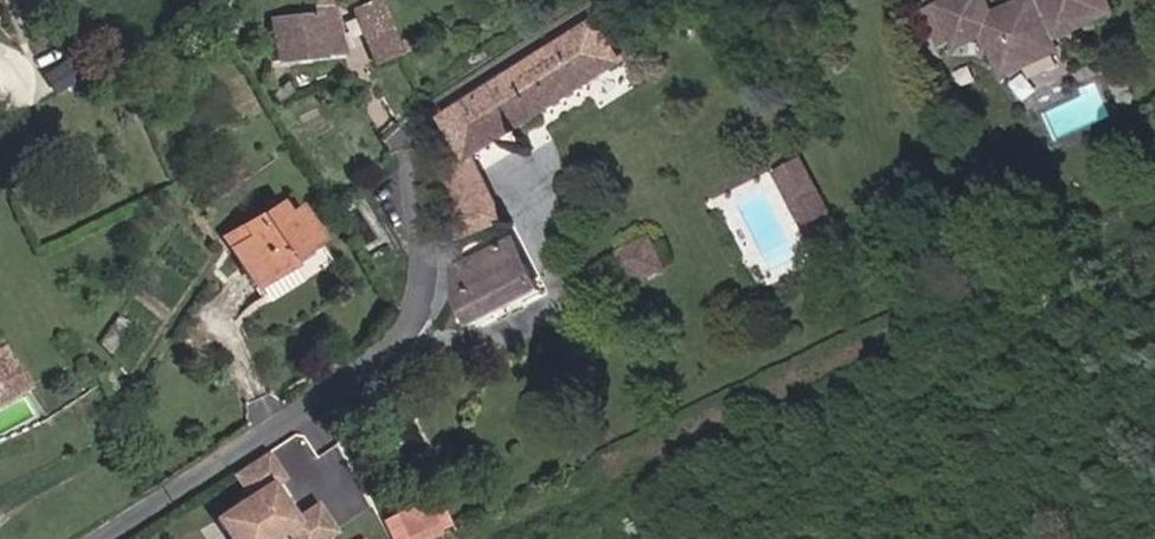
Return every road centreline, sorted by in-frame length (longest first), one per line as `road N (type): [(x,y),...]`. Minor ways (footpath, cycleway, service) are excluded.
road 1 (unclassified): [(102,538),(399,348),(439,297),(419,143),(436,97),(599,0)]

